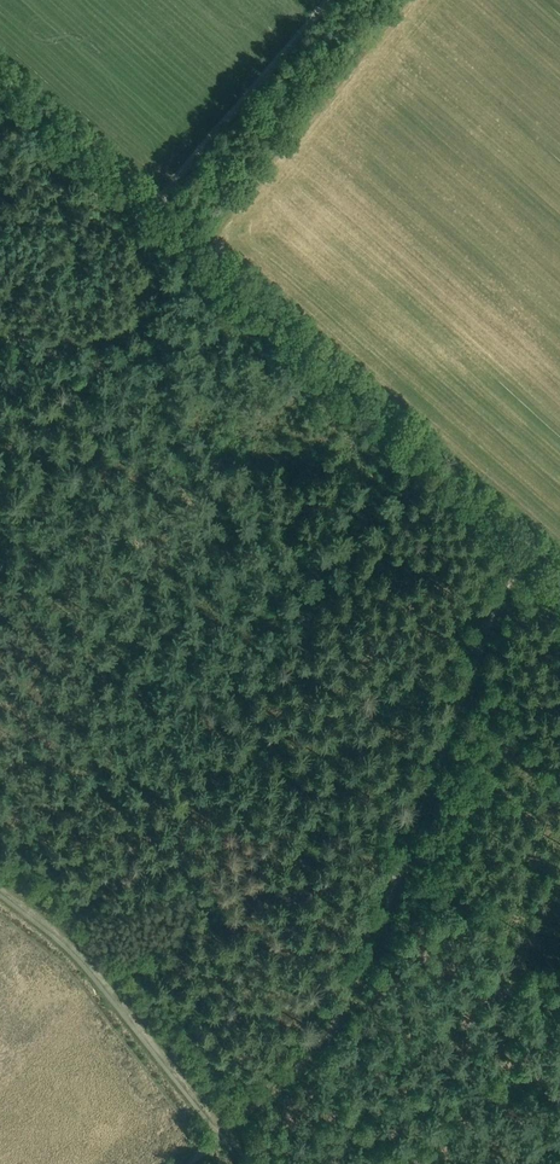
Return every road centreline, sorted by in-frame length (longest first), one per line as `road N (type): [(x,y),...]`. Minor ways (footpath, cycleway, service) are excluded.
road 1 (unclassified): [(559,570),(0,65)]
road 2 (track): [(535,547),(482,639),(357,997),(311,1060),(225,1136),(248,1163)]
road 3 (track): [(225,1136),(81,956),(0,888)]
road 4 (track): [(156,204),(329,0)]

